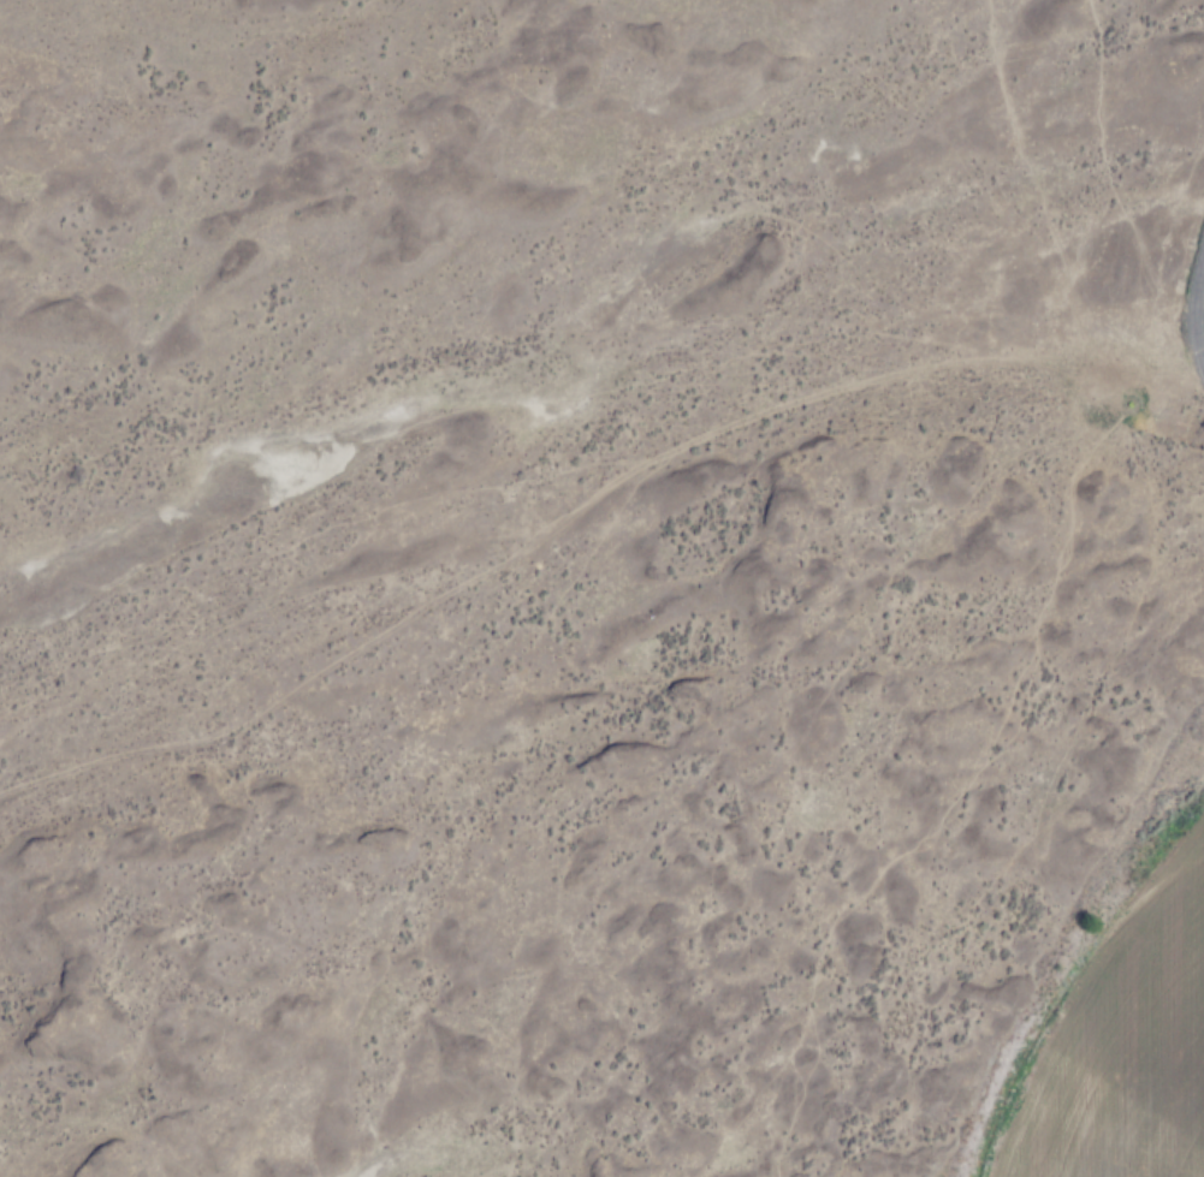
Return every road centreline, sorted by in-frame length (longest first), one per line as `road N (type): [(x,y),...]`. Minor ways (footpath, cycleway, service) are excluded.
road 1 (residential): [(1203,373),(1188,307),(1203,247)]

